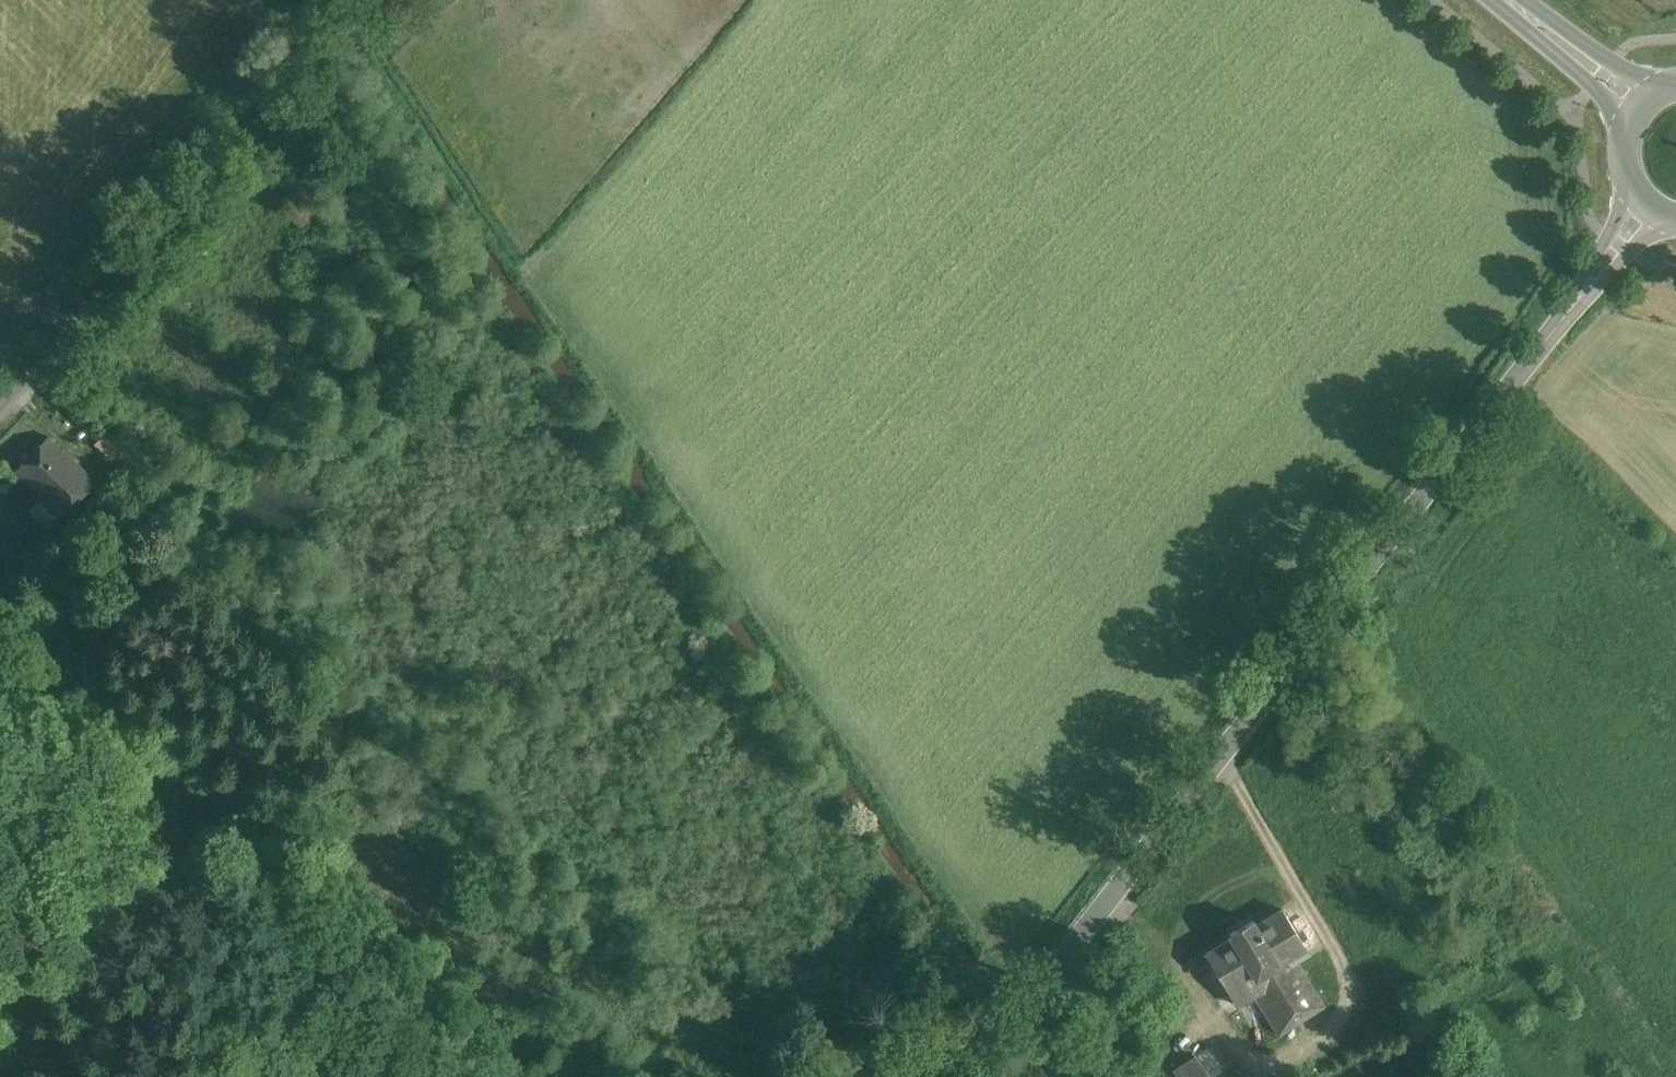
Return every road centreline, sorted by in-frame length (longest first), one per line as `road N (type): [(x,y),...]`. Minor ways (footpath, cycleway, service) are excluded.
road 1 (tertiary): [(863,1076),(1017,1000),(1077,938),(1653,202)]
road 2 (track): [(481,1076),(0,628)]
road 3 (track): [(0,415),(378,0)]
road 4 (primary): [(1510,0),(1642,112)]

